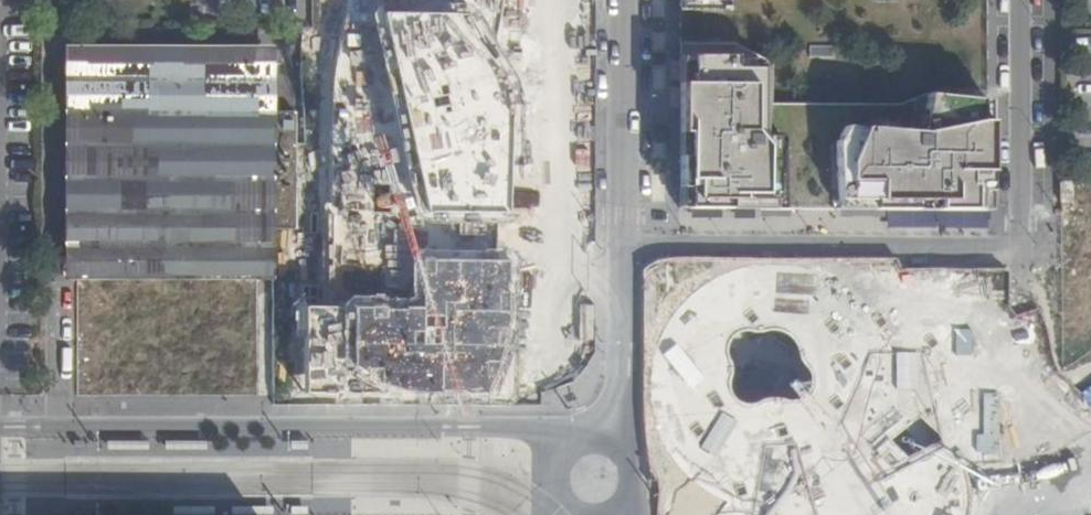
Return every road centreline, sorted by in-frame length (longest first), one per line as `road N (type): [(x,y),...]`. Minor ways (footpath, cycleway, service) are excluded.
road 1 (residential): [(1020,0),(1019,251),(625,245)]
road 2 (residential): [(596,479),(567,442),(538,428),(0,426)]
road 3 (unclassified): [(625,245),(626,0)]
road 4 (unclassified): [(596,479),(620,436),(625,245)]

